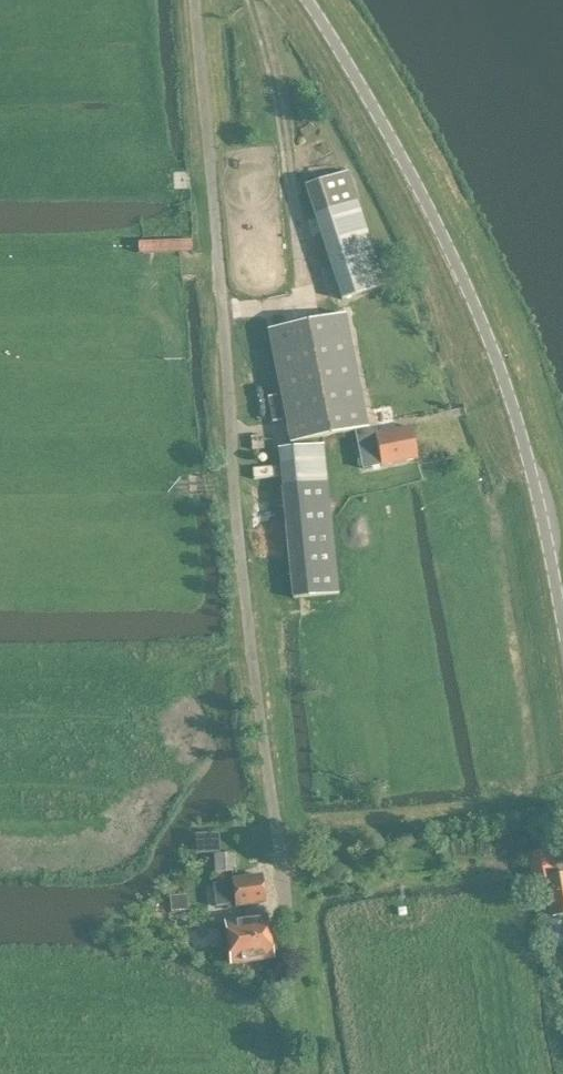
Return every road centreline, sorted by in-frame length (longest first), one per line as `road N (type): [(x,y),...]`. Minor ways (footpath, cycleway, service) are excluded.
road 1 (tertiary): [(562,622),(538,499),(496,358),(427,197),(308,0)]

